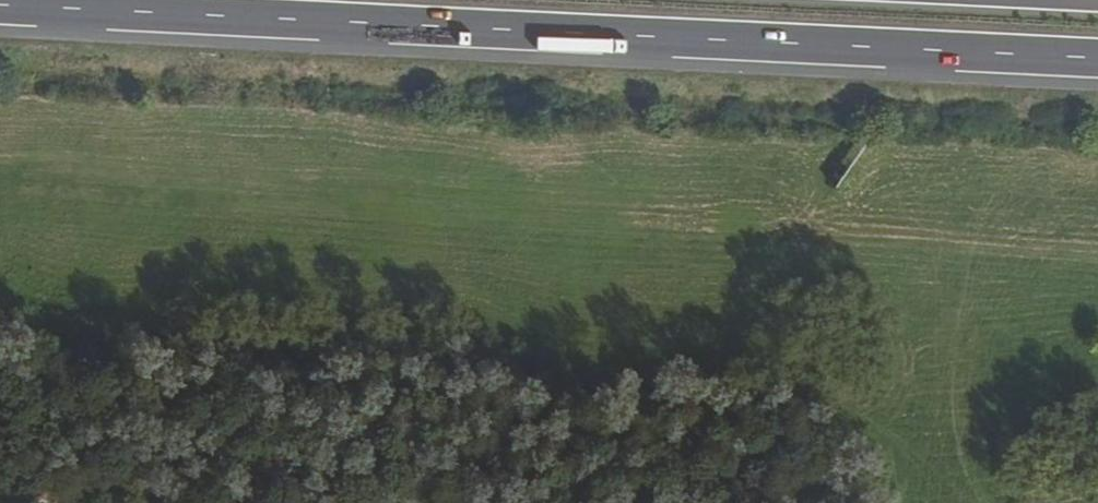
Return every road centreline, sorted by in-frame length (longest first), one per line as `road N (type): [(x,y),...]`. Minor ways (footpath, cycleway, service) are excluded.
road 1 (trunk): [(0,4),(1097,57)]

